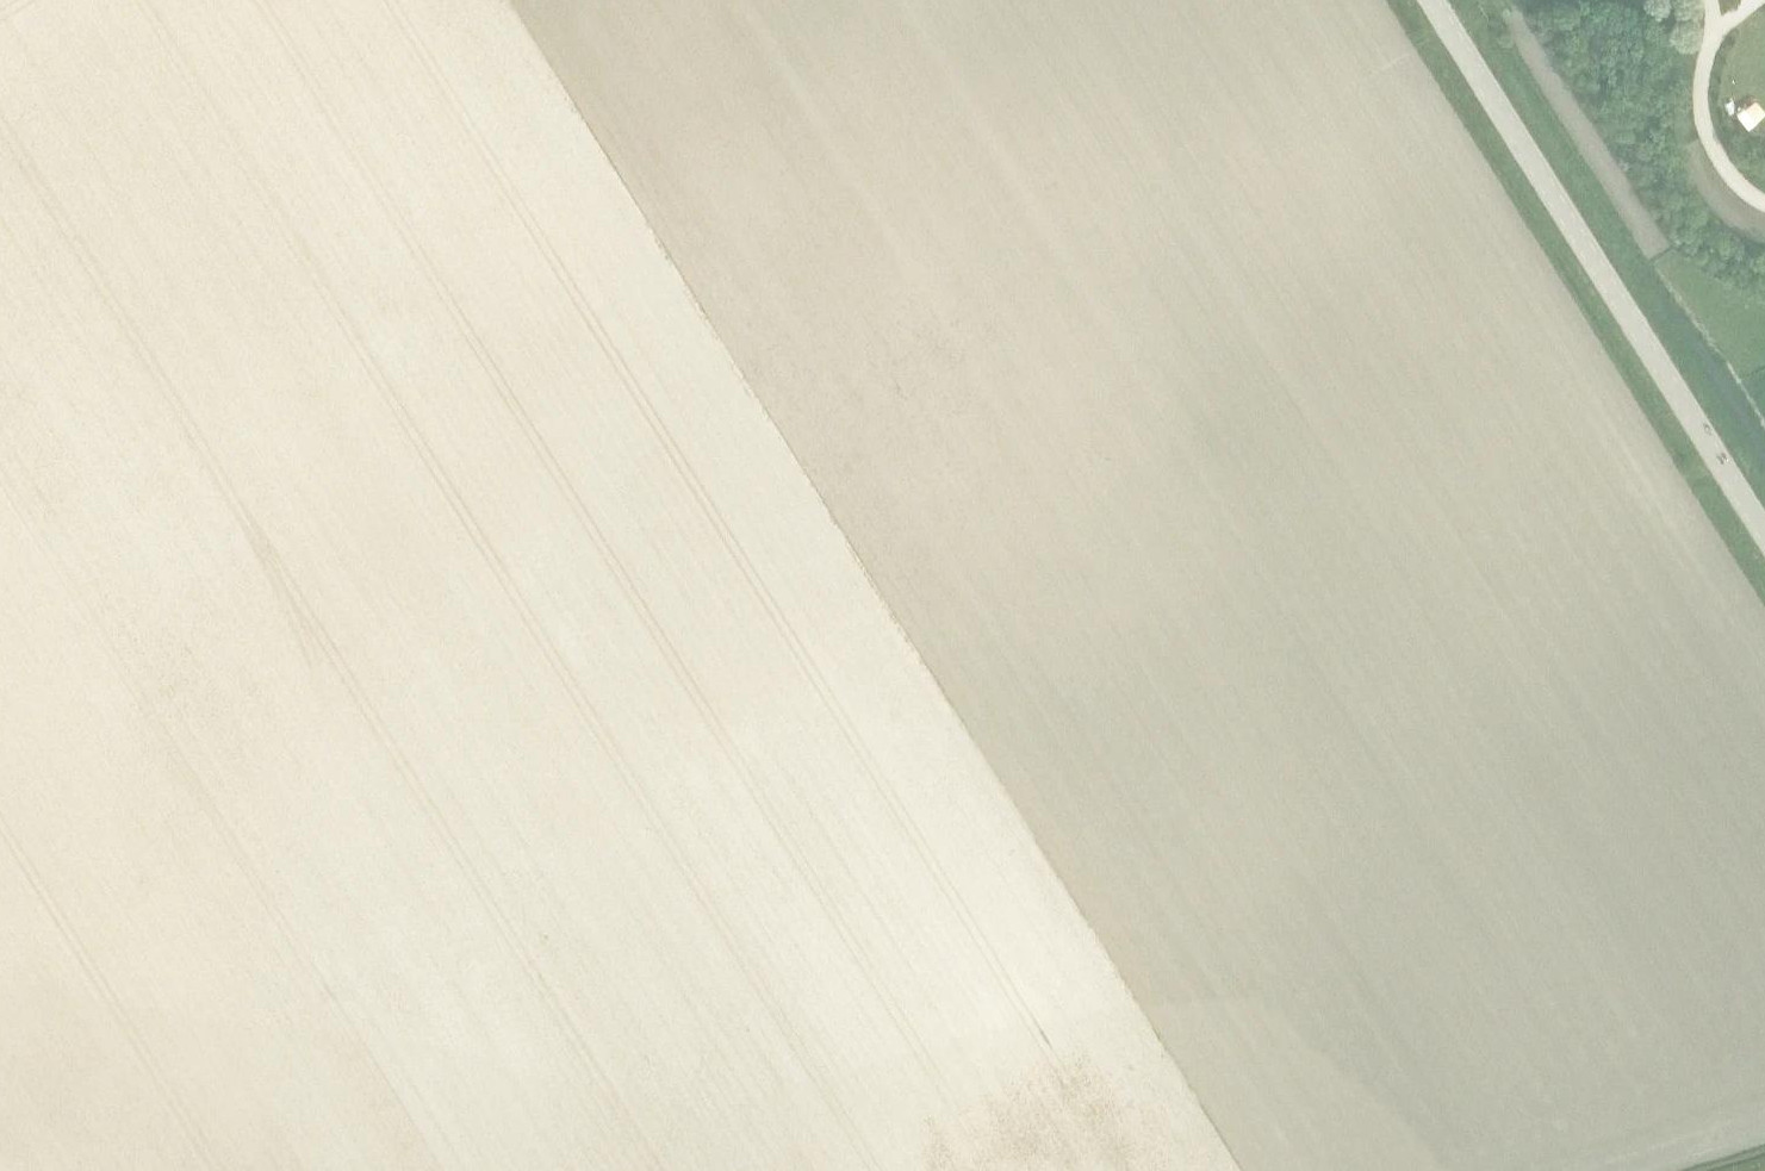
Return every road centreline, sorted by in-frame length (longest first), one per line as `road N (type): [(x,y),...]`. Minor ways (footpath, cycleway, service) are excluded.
road 1 (unclassified): [(1764,534),(1432,0)]

